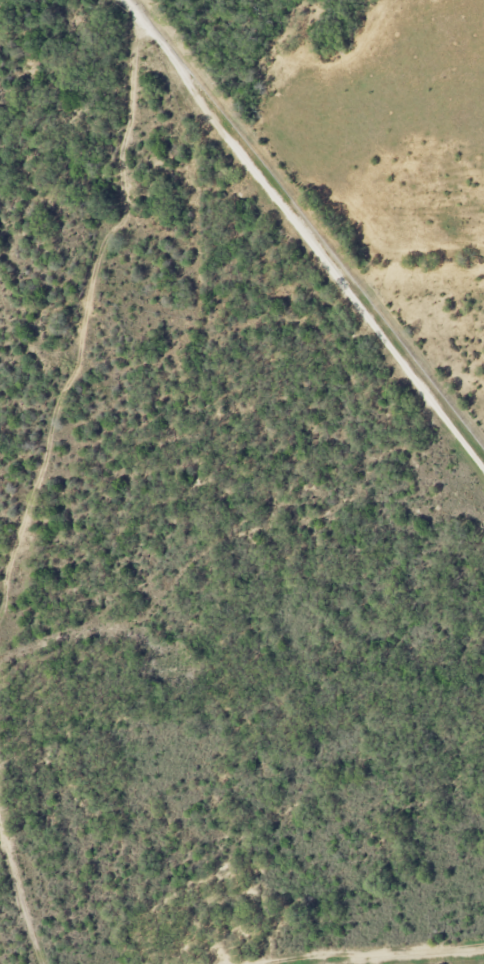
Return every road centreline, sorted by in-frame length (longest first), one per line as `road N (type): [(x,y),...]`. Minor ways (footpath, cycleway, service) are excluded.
road 1 (track): [(0,602),(57,409),(78,366),(98,267),(125,214),(137,16)]
road 2 (track): [(122,0),(483,471)]
road 3 (track): [(245,963),(483,946)]
road 4 (track): [(42,963),(0,832)]

